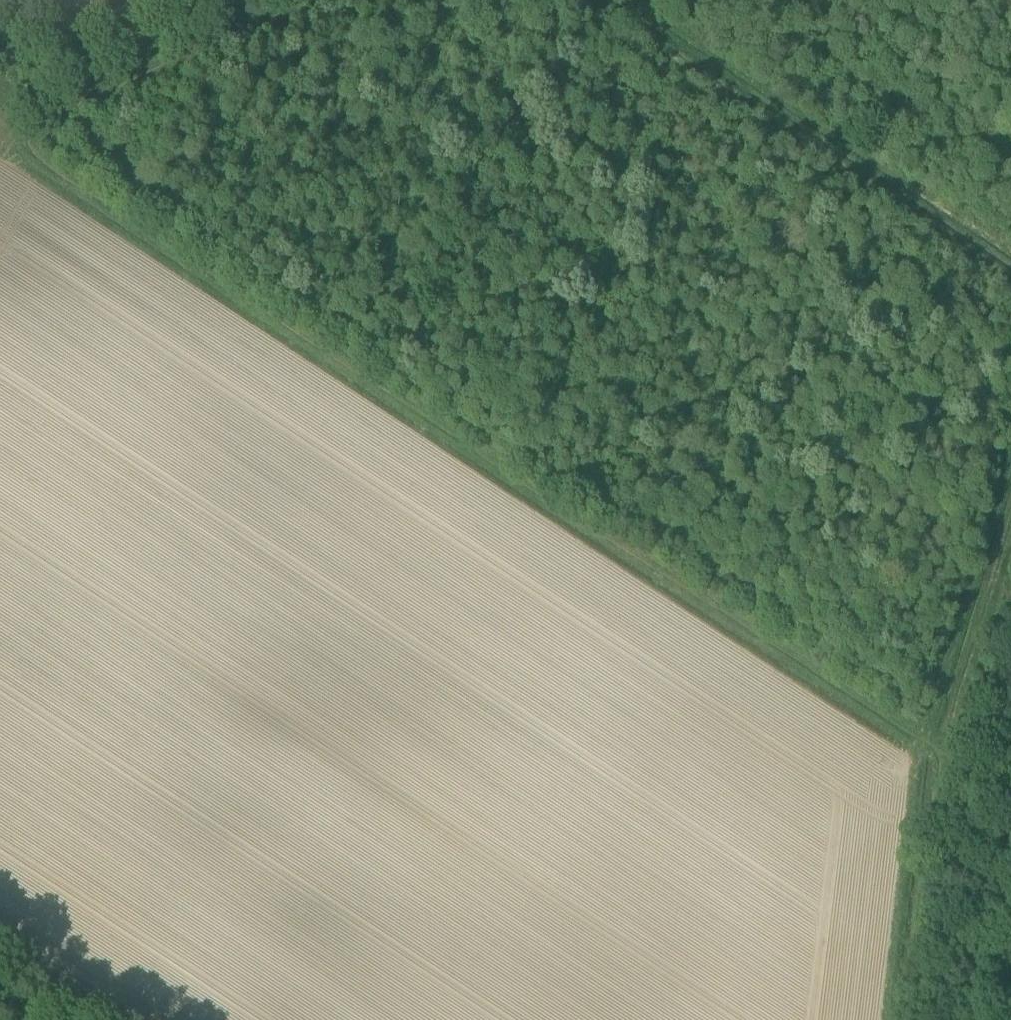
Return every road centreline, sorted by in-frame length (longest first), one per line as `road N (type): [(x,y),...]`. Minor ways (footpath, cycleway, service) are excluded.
road 1 (track): [(1010,496),(932,747)]

